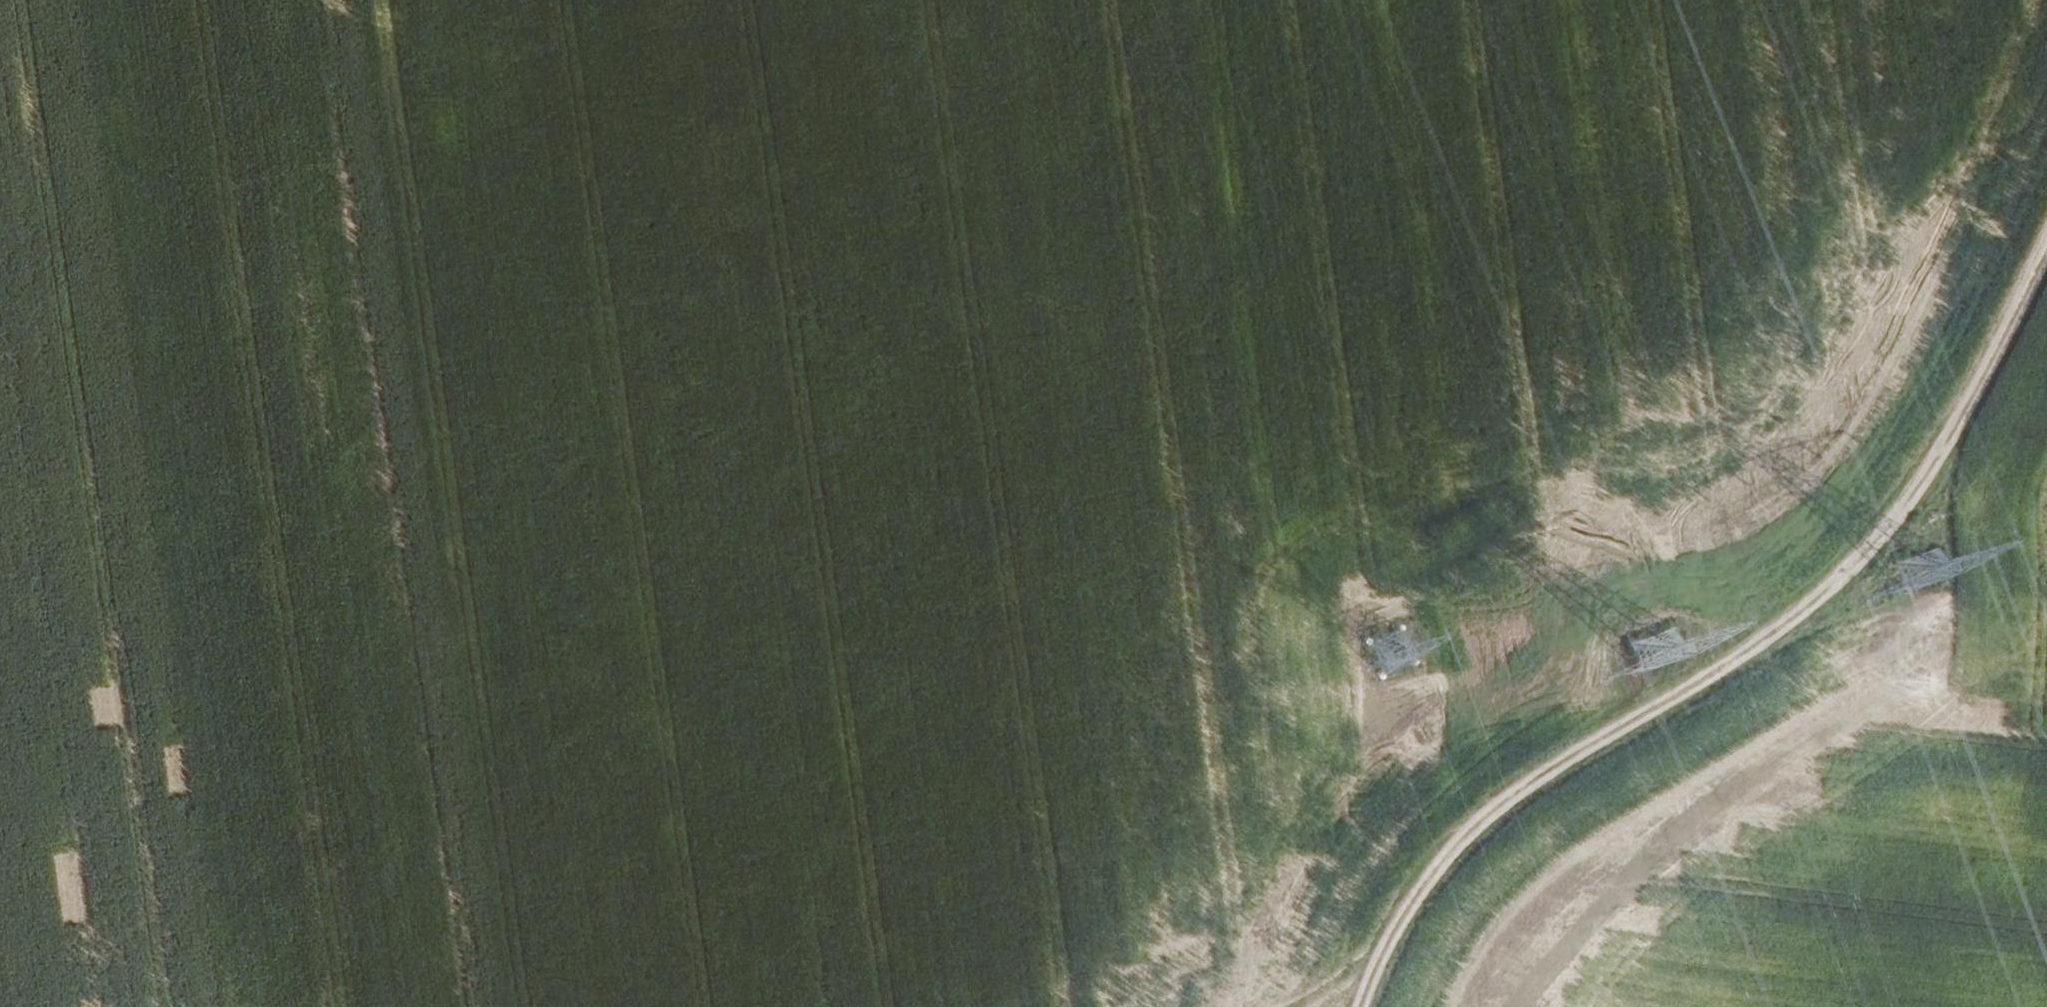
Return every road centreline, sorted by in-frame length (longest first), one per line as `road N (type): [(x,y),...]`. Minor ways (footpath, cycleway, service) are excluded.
road 1 (track): [(1361,1006),(1413,902),(1465,837),(1555,771),(1772,639),(1866,556),(1925,485),(2046,251)]

